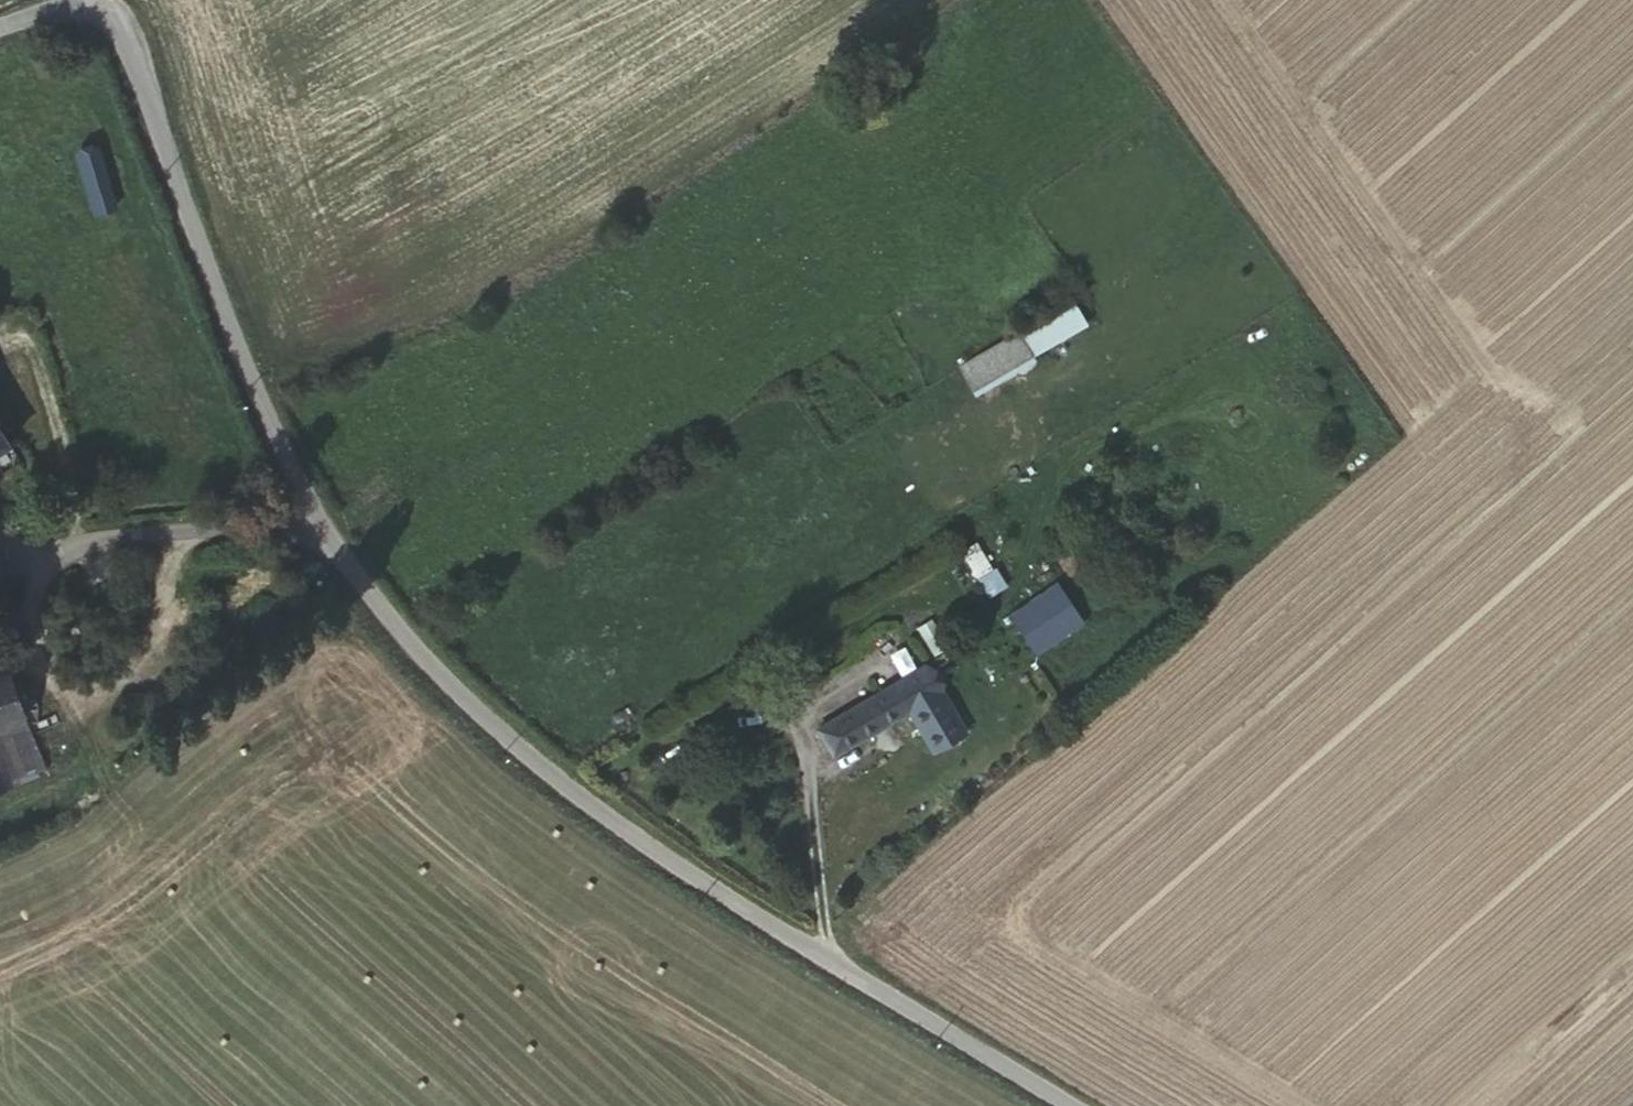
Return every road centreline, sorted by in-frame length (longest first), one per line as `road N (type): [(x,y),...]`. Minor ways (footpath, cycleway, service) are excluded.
road 1 (unclassified): [(105,0),(132,50),(240,359),(322,533),(435,672),(595,804),(827,958),(1073,1105)]

